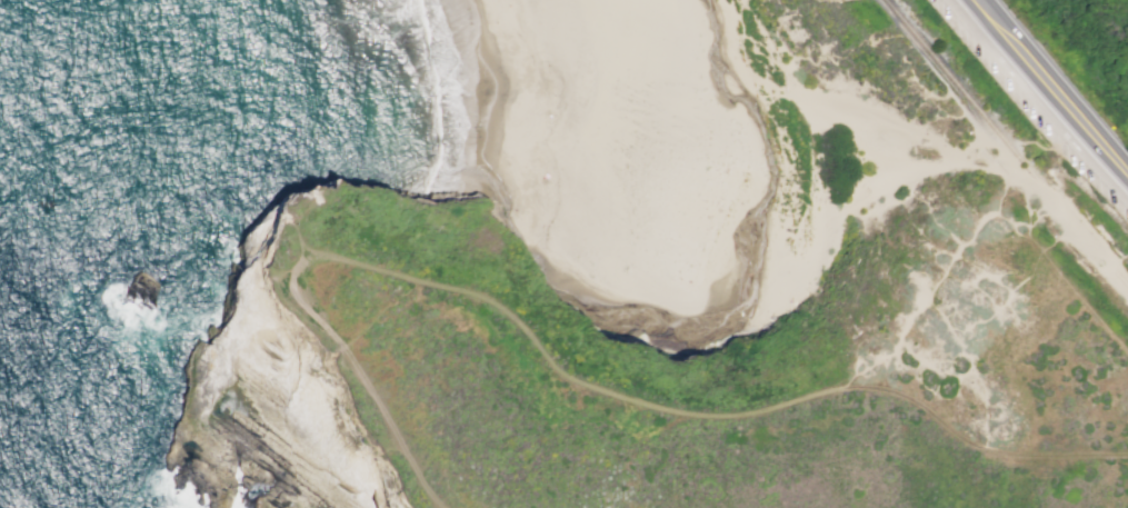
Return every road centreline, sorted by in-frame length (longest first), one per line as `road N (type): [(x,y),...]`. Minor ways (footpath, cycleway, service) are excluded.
road 1 (track): [(307,257),(339,257),(478,295),(505,310),(572,379),(681,418),(735,419),(845,387),(881,387),(987,451),(1127,456)]
road 2 (track): [(446,507),(341,347),(296,292),(293,272),(307,257)]
road 3 (trunk): [(1127,174),(994,23)]
road 4 (track): [(1127,354),(1042,252)]

